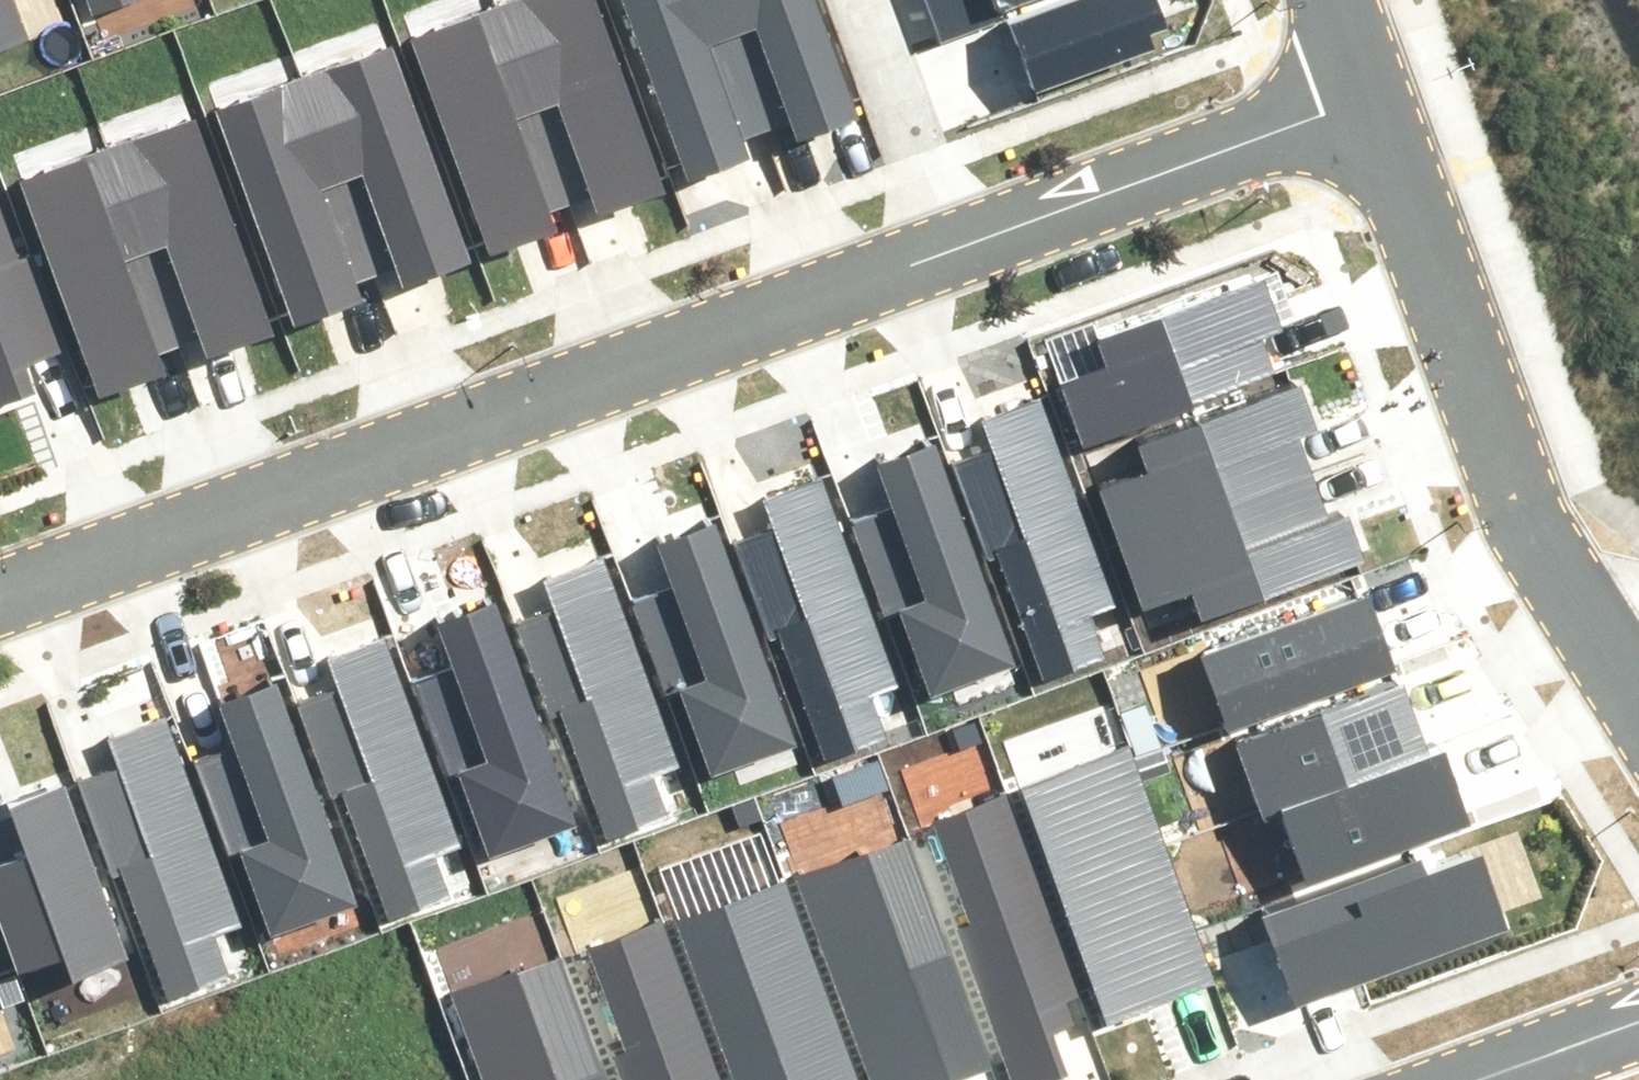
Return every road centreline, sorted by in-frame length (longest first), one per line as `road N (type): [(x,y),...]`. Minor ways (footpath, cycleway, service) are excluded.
road 1 (residential): [(955,244),(0,589)]
road 2 (residential): [(1366,96),(1487,430),(1638,729)]
road 3 (residential): [(1366,96),(955,244)]
road 4 (residential): [(955,244),(865,0)]
road 5 (residential): [(1638,1029),(1495,1079)]

